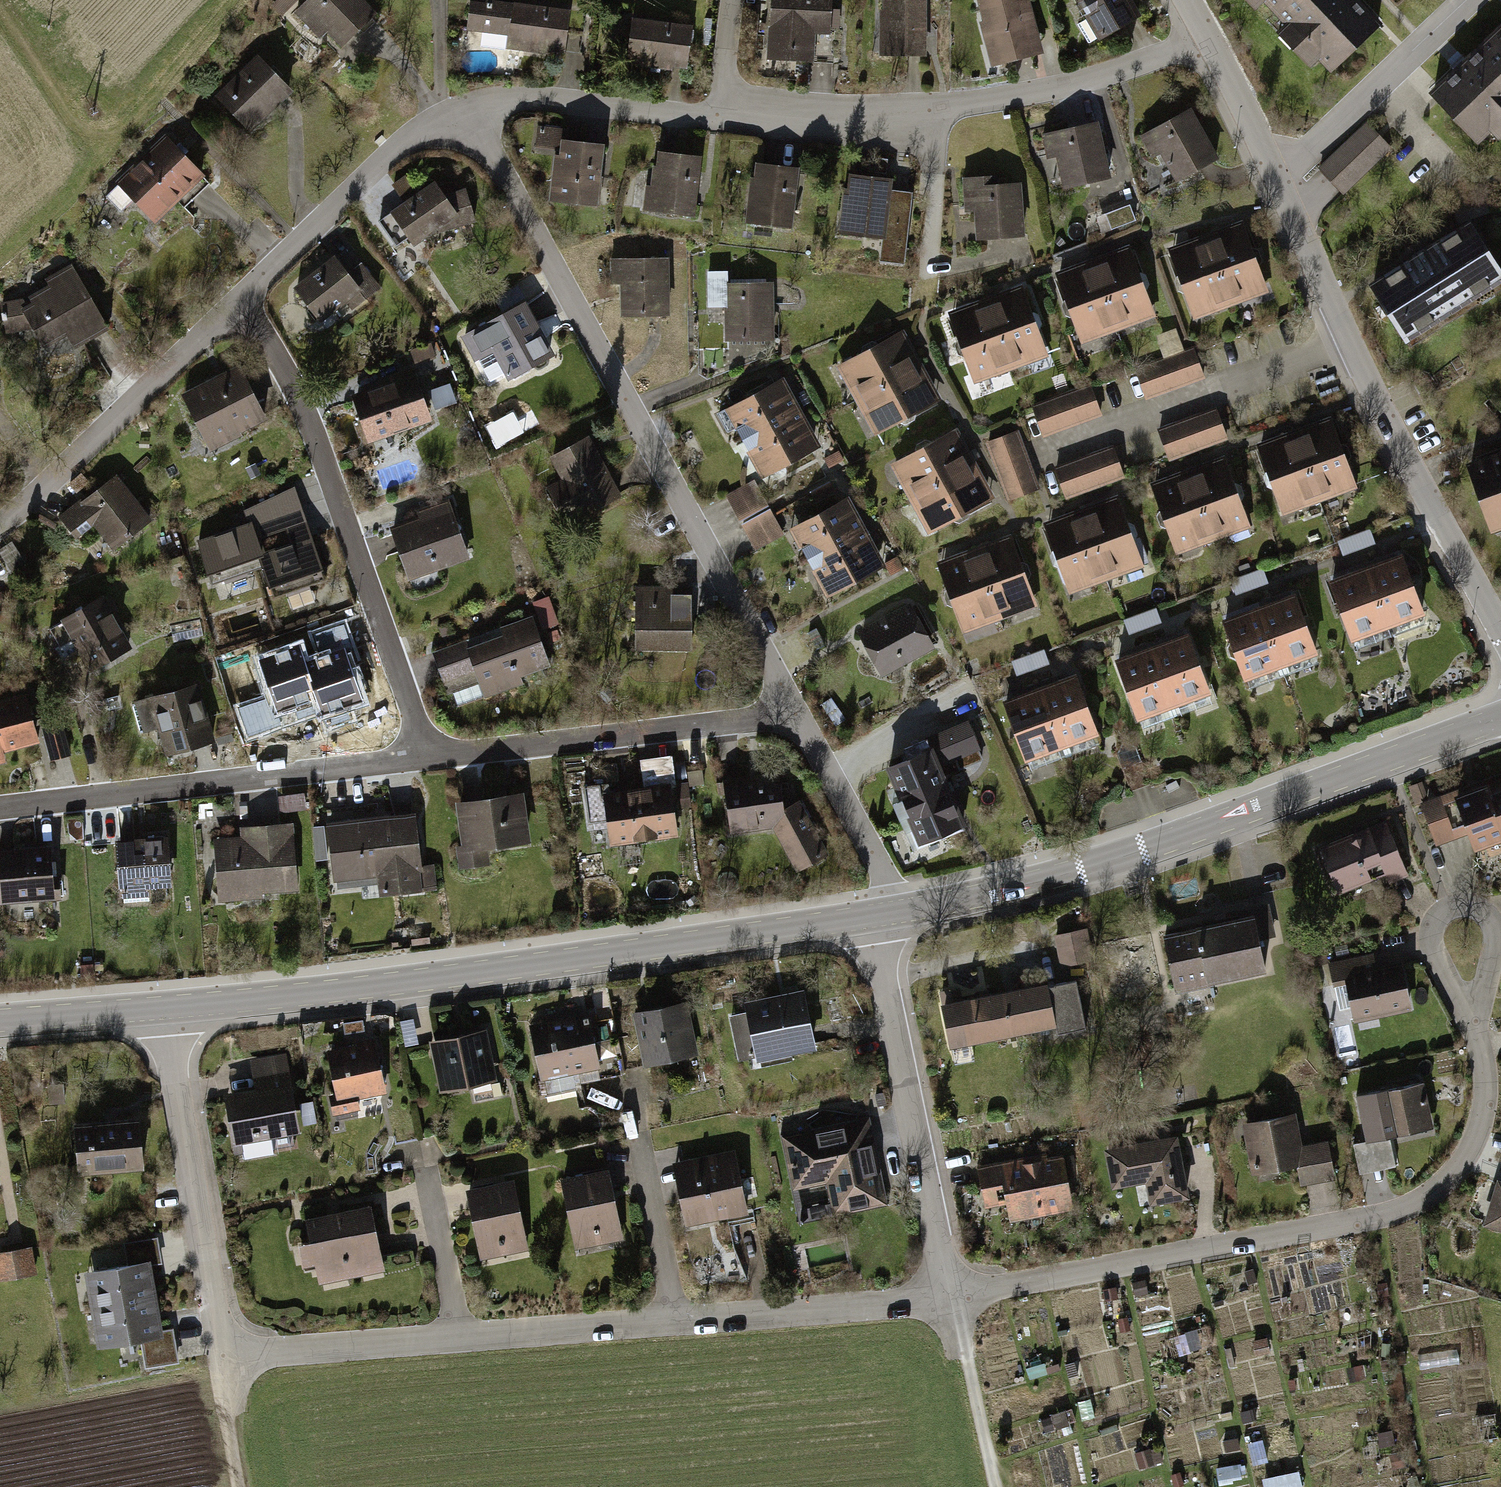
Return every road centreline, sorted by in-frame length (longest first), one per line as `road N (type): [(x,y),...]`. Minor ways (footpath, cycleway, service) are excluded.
road 1 (residential): [(226,1363),(954,1290)]
road 2 (tertiary): [(165,1008),(874,916)]
road 3 (residential): [(784,700),(776,660),(463,109)]
road 4 (residential): [(954,1290),(1417,1202),(1449,1176),(1482,1117),(1486,1091),(1474,1026)]
road 5 (tertiary): [(905,911),(1067,875),(1500,716)]
road 6 (residential): [(724,118),(928,116),(1093,83),(1211,39)]
road 7 (residential): [(240,297),(327,467),(422,755)]
road 8 (residential): [(422,755),(0,807)]
road 9 (residential): [(954,1290),(874,916)]
road 10 (residential): [(784,700),(749,722),(422,755)]
road 11 (residential): [(165,1008),(226,1363)]
road 12 (residential): [(1347,339),(1500,631)]
road 13 (residential): [(240,297),(73,466),(0,521)]
road 14 (residential): [(1042,452),(1347,339)]
road 15 (residential): [(463,109),(420,129),(240,297)]
road 16 (residential): [(1272,182),(1465,0)]
road 17 (residential): [(463,109),(516,97),(724,118)]
road 18 (residential): [(905,911),(784,700)]
road 19 (track): [(997,1486),(954,1290)]
road 20 (residential): [(1474,1026),(1495,940),(1492,923),(1470,907),(1452,909),(1438,922),(1437,950)]
road 21 (track): [(0,4),(105,160)]
road 22 (residential): [(1272,182),(1347,339)]
road 23 (tertiary): [(165,1008),(0,1021)]
road 24 (residential): [(1211,39),(1272,182)]
road 25 (residential): [(226,1363),(247,1486)]

